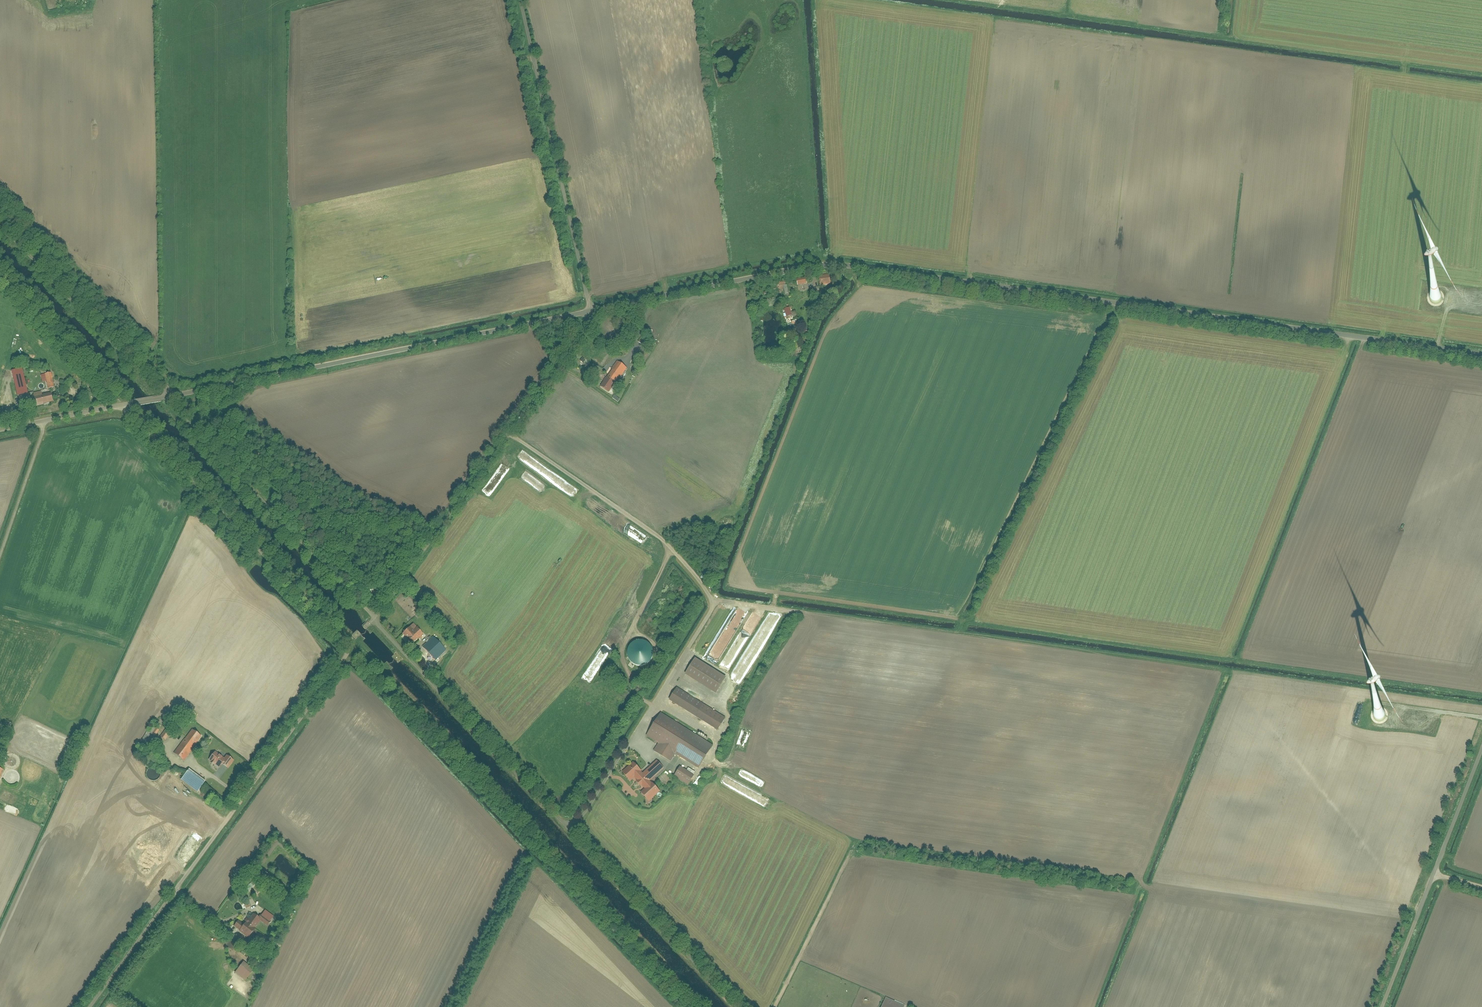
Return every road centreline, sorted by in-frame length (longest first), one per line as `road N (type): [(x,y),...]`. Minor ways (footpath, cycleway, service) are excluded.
road 1 (unclassified): [(589,311),(839,265),(1481,354)]
road 2 (unclassified): [(373,618),(738,1006)]
road 3 (unclassified): [(347,649),(90,1006)]
road 4 (unclassified): [(168,397),(589,311)]
road 5 (unclassified): [(589,311),(373,618)]
road 6 (unclassified): [(347,649),(123,406)]
road 7 (unclassified): [(518,0),(589,311)]
road 8 (unclassified): [(168,397),(373,618)]
road 9 (unclassified): [(1481,748),(1382,1006)]
road 10 (unclassified): [(0,225),(168,397)]
road 11 (track): [(123,406),(0,277)]
road 12 (track): [(774,1006),(850,856)]
road 13 (unclassified): [(123,406),(0,429)]

